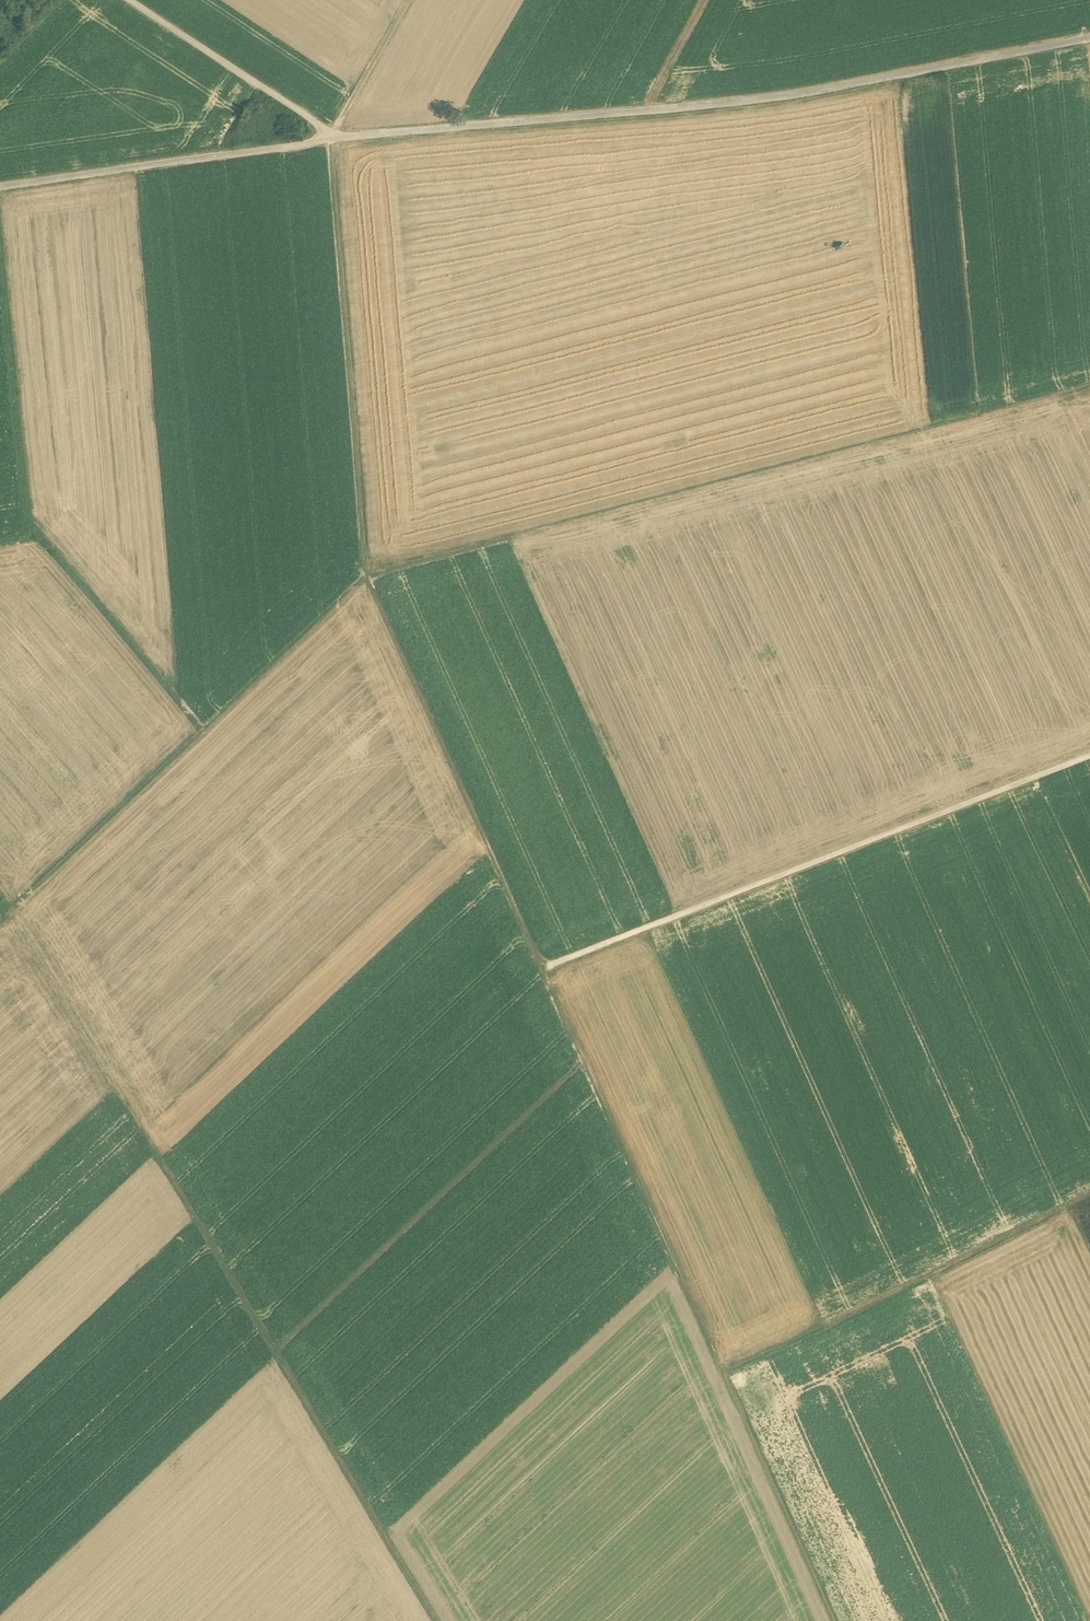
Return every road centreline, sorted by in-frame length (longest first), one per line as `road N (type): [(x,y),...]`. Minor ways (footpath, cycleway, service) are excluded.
road 1 (track): [(339,146),(374,583),(1089,388)]
road 2 (track): [(378,582),(831,1620)]
road 3 (unclassified): [(0,195),(339,146),(806,102),(1089,38)]
road 4 (track): [(0,898),(443,1620)]
road 5 (track): [(547,968),(1089,757)]
road 6 (track): [(374,583),(0,940)]
road 7 (track): [(582,1059),(284,1358)]
road 8 (track): [(1089,1197),(726,1377)]
road 9 (track): [(38,542),(3,194)]
road 10 (track): [(212,738),(43,541),(0,549)]
road 11 (track): [(124,0),(339,146)]
road 12 (track): [(339,146),(424,0)]
road 13 (track): [(658,116),(719,0)]

